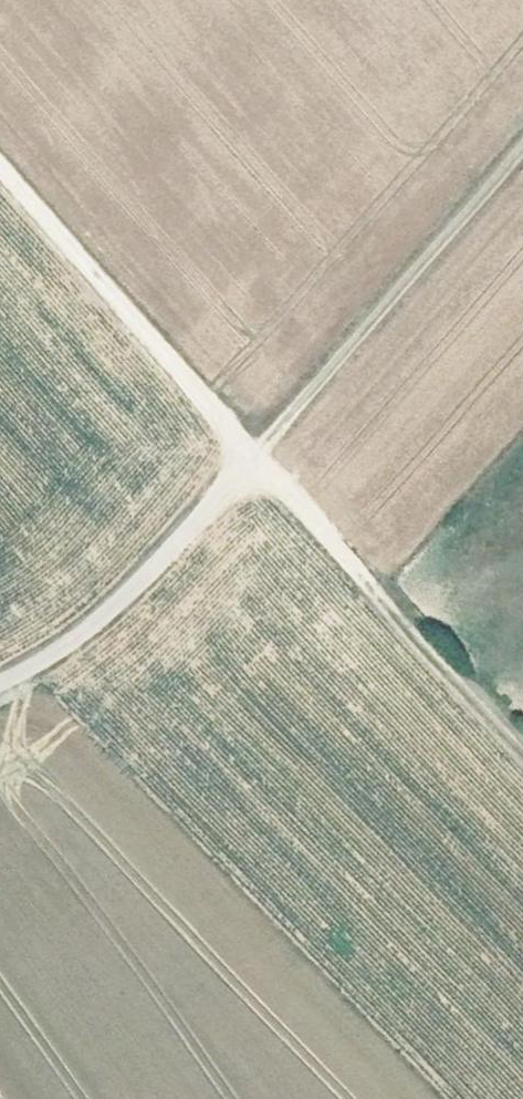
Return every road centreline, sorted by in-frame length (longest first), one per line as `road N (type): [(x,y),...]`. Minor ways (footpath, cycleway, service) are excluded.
road 1 (track): [(0,683),(117,600),(251,456),(522,752)]
road 2 (track): [(522,147),(251,456)]
road 3 (track): [(0,164),(251,456)]

